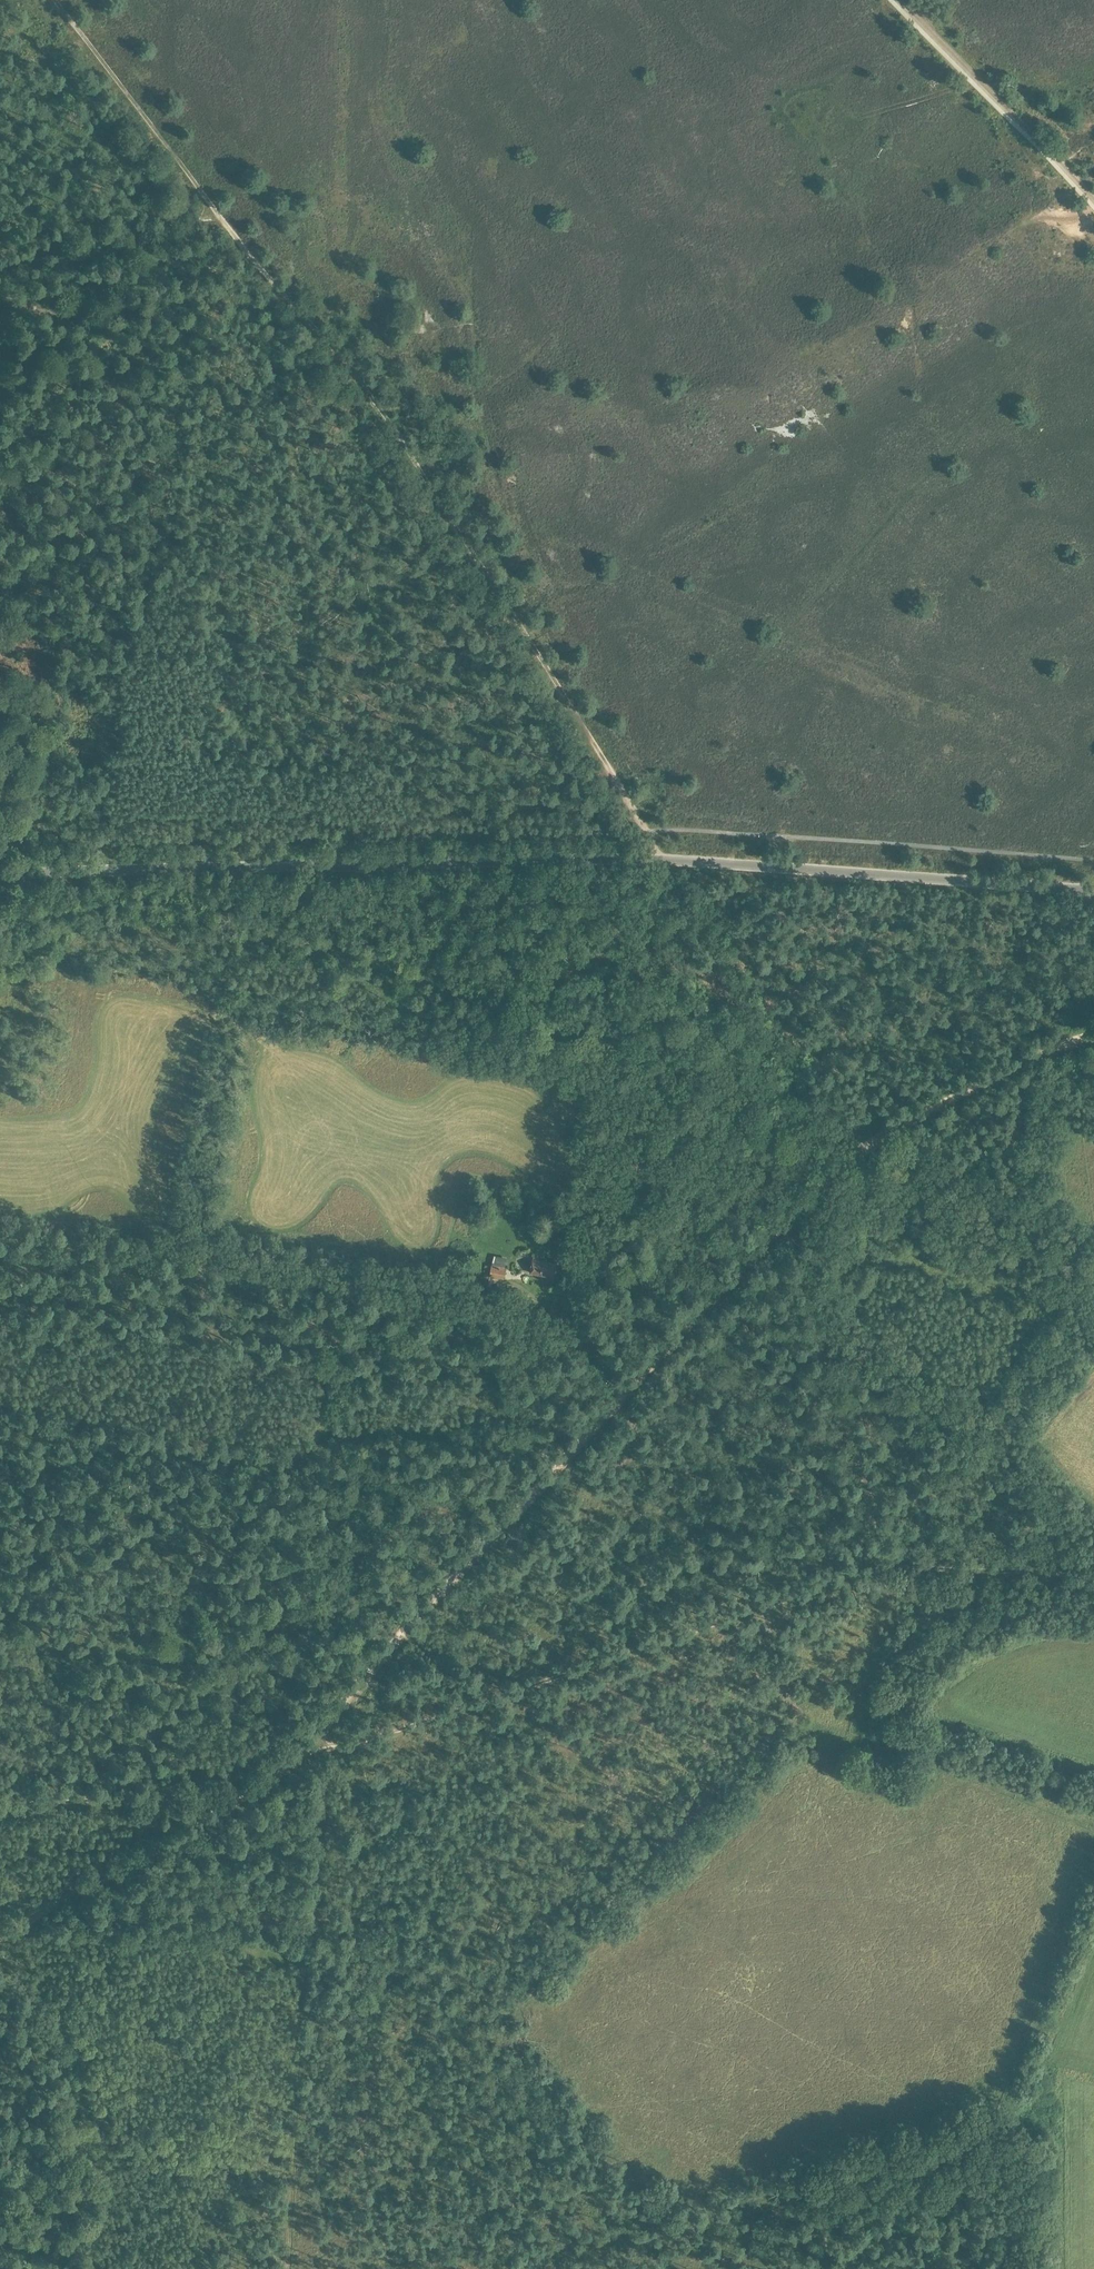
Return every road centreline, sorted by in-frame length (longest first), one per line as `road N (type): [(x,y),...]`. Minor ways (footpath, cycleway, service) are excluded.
road 1 (tertiary): [(1093,891),(661,860),(0,873)]
road 2 (track): [(0,1940),(266,1789),(785,1225)]
road 3 (track): [(52,0),(414,461),(661,860)]
road 4 (track): [(285,1765),(885,1566)]
road 5 (track): [(885,1566),(785,1225)]
road 6 (track): [(799,1211),(836,1177),(967,1092),(1093,1043)]
road 7 (track): [(1093,196),(899,0)]
road 8 (track): [(266,1789),(0,1808)]
road 9 (track): [(885,1566),(1093,1582)]

